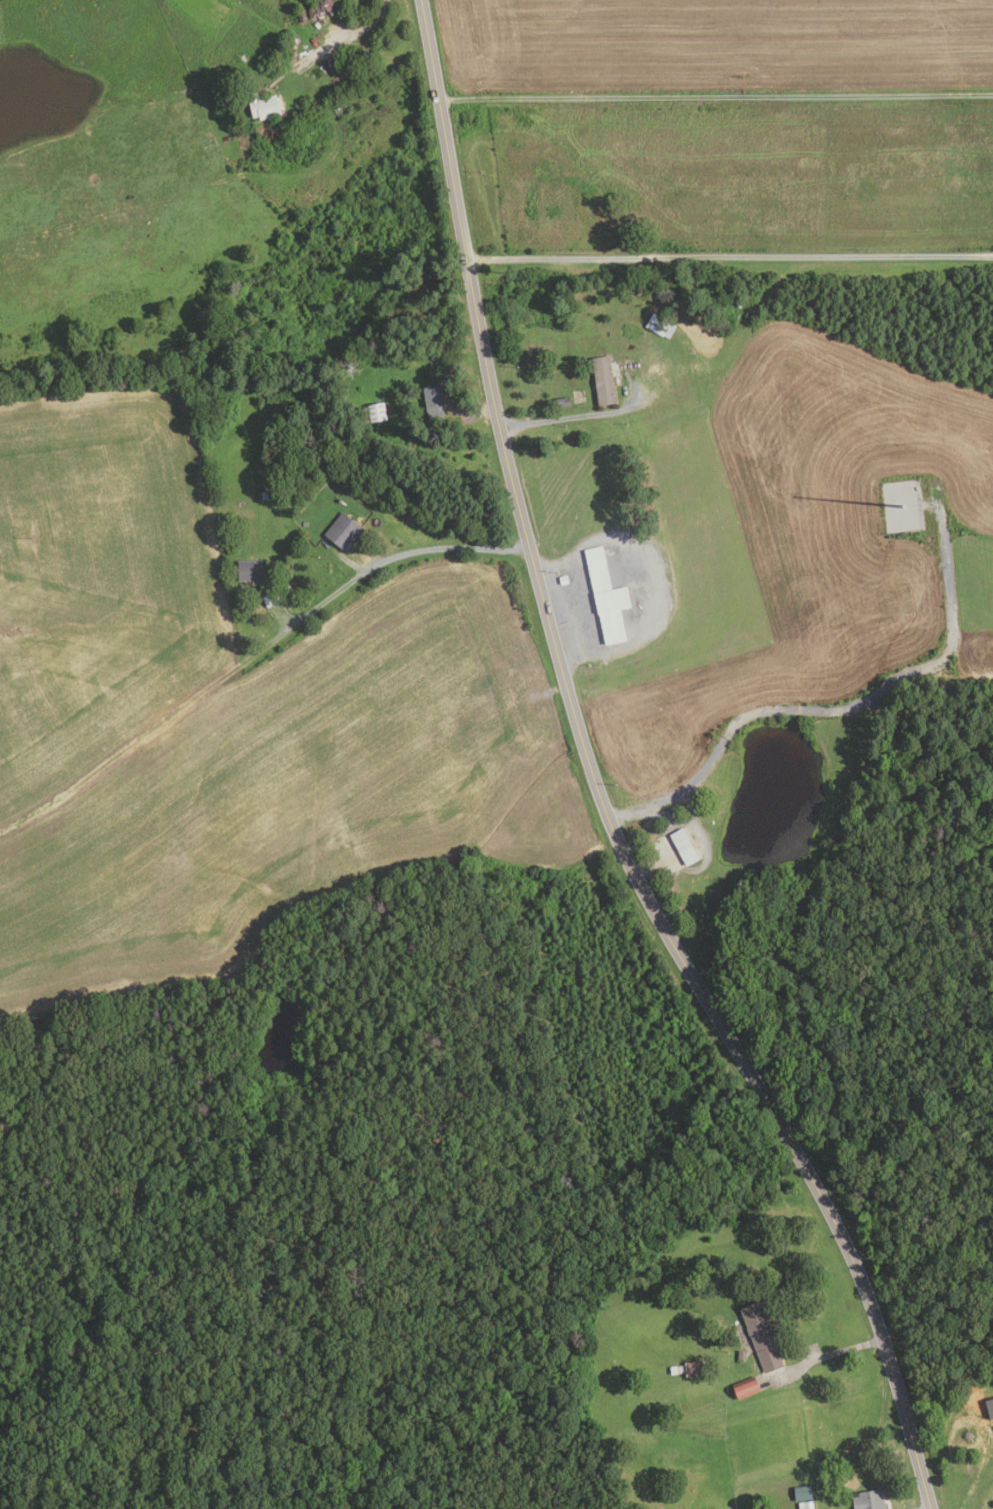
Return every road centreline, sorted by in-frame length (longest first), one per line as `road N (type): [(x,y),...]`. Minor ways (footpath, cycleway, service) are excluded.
road 1 (primary): [(930,1508),(848,1253),(802,1157),(607,819),(498,427),(420,0)]
road 2 (track): [(0,834),(179,714),(282,632)]

